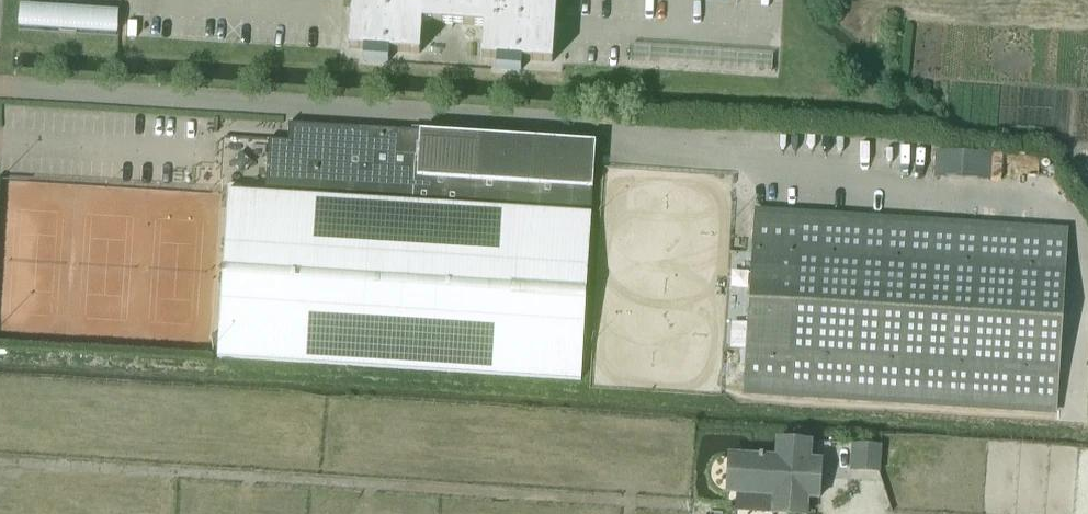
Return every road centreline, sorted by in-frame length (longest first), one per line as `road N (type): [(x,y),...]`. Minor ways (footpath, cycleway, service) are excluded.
road 1 (track): [(743,513),(0,462)]
road 2 (track): [(747,156),(730,390)]

